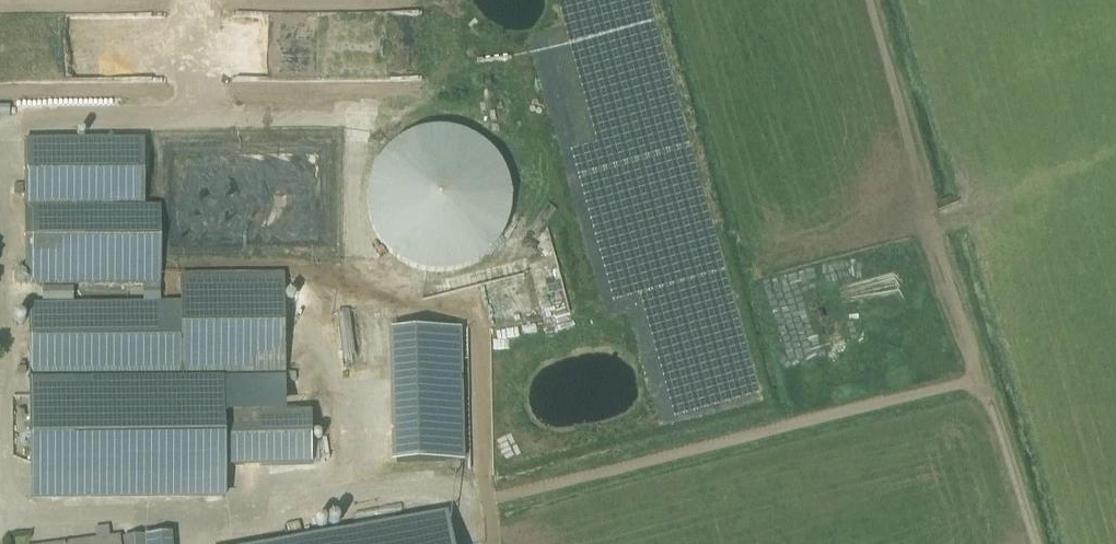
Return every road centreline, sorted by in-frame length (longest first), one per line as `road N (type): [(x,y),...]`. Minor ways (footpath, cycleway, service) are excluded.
road 1 (track): [(977,379),(457,500)]
road 2 (track): [(1028,543),(931,225)]
road 3 (track): [(1115,142),(931,225)]
road 4 (track): [(931,225),(759,271)]

